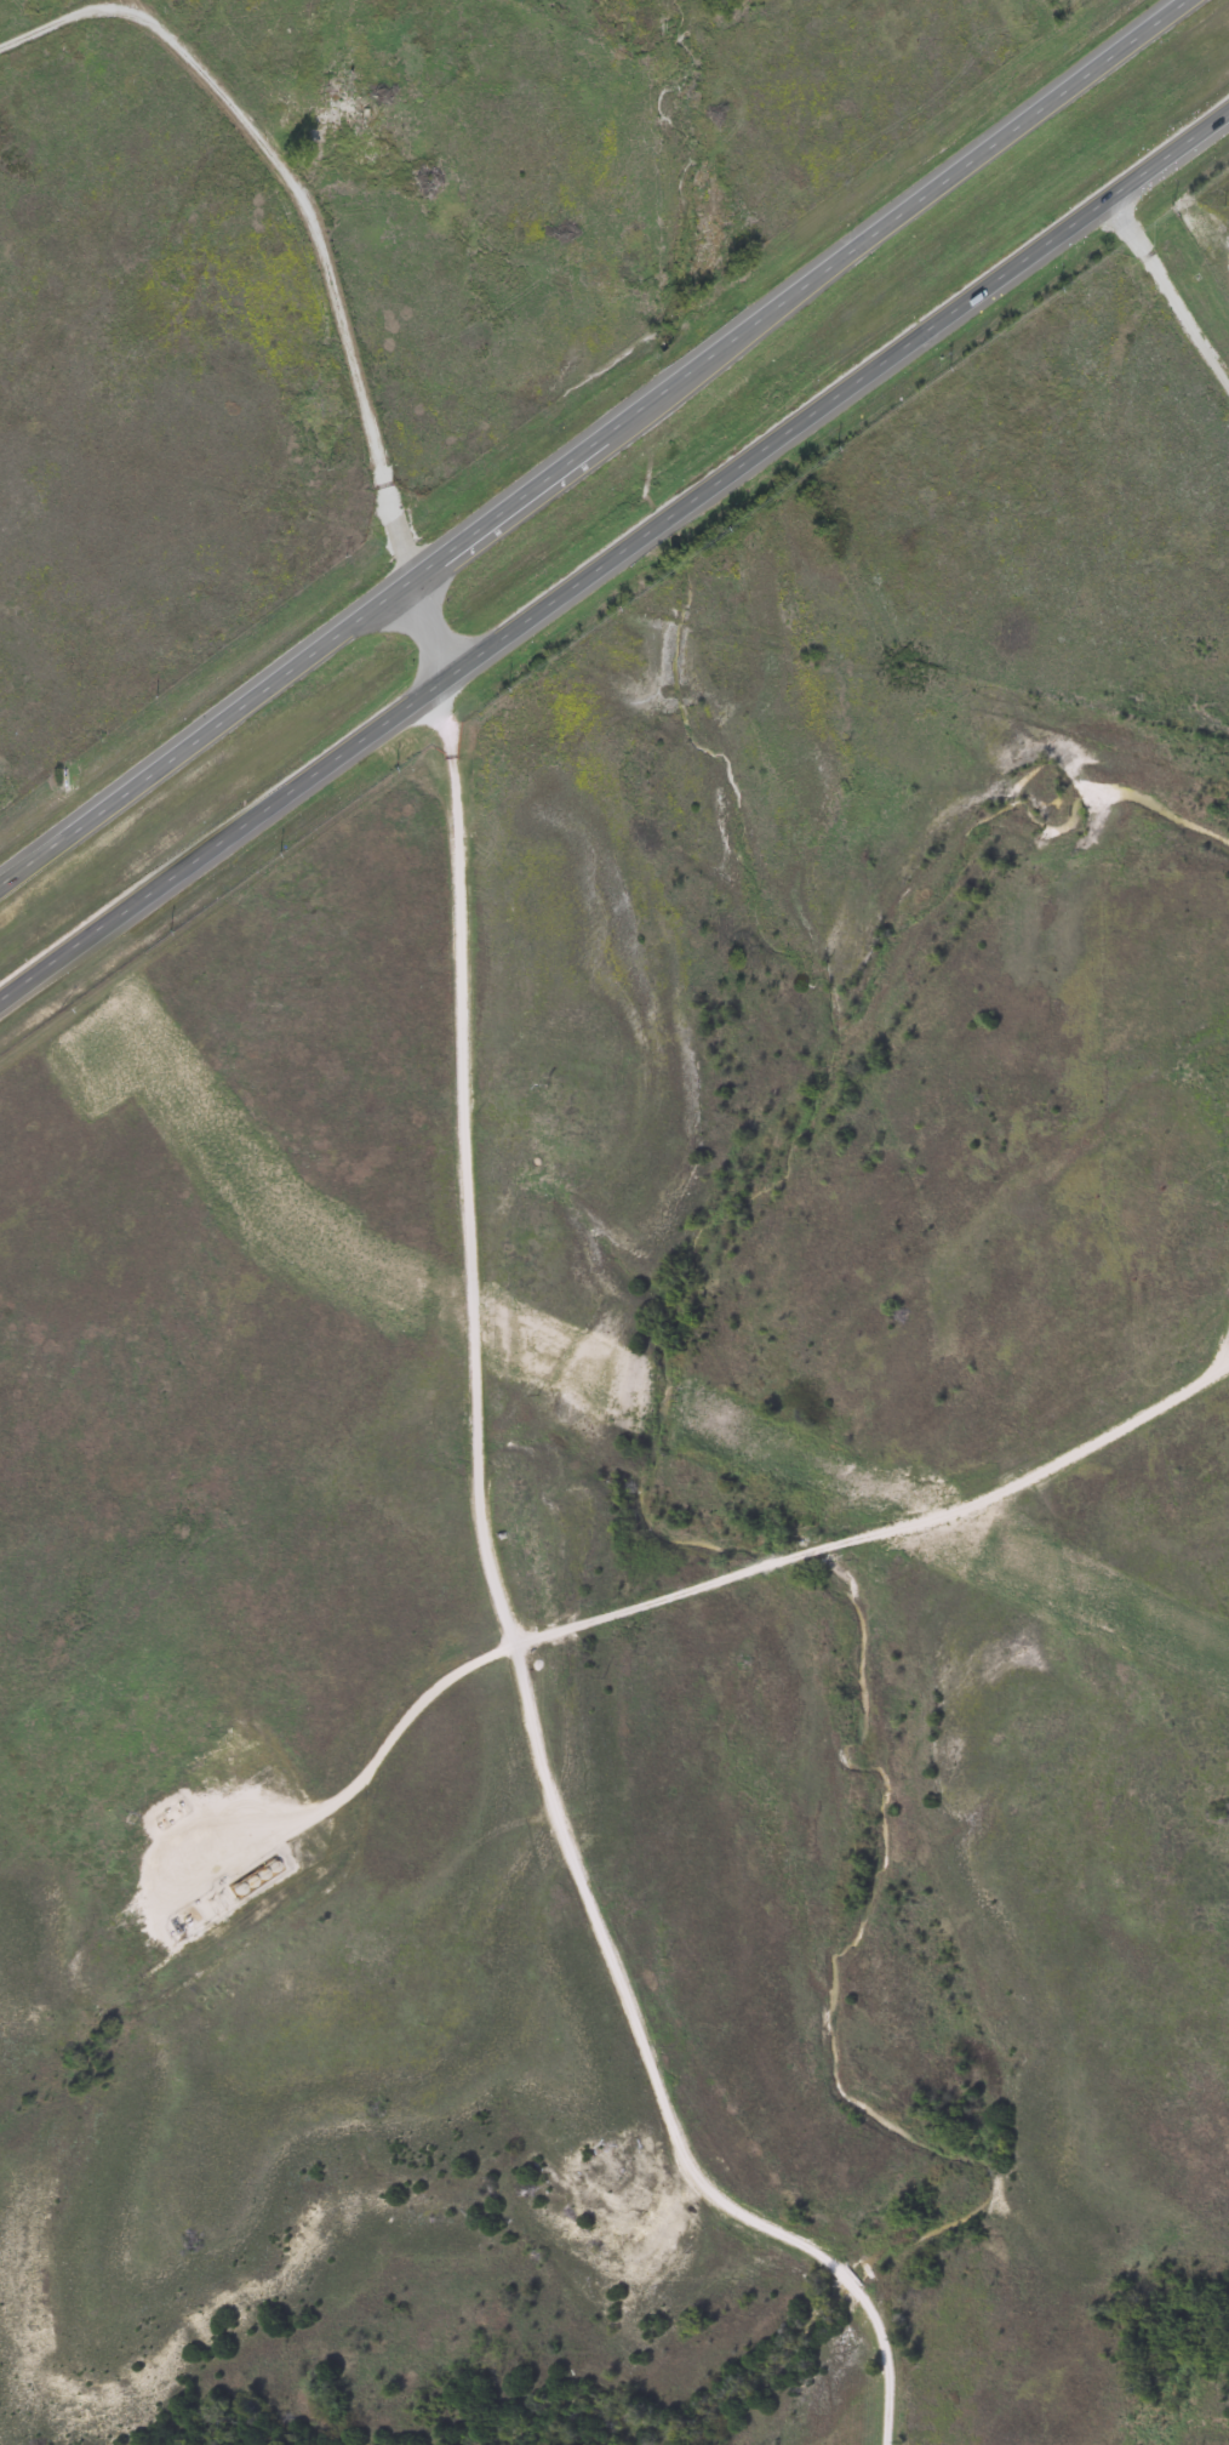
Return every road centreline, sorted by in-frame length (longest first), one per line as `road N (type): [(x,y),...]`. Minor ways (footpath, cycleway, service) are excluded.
road 1 (trunk): [(0,1000),(1228,110)]
road 2 (trunk): [(1184,0),(0,880)]

